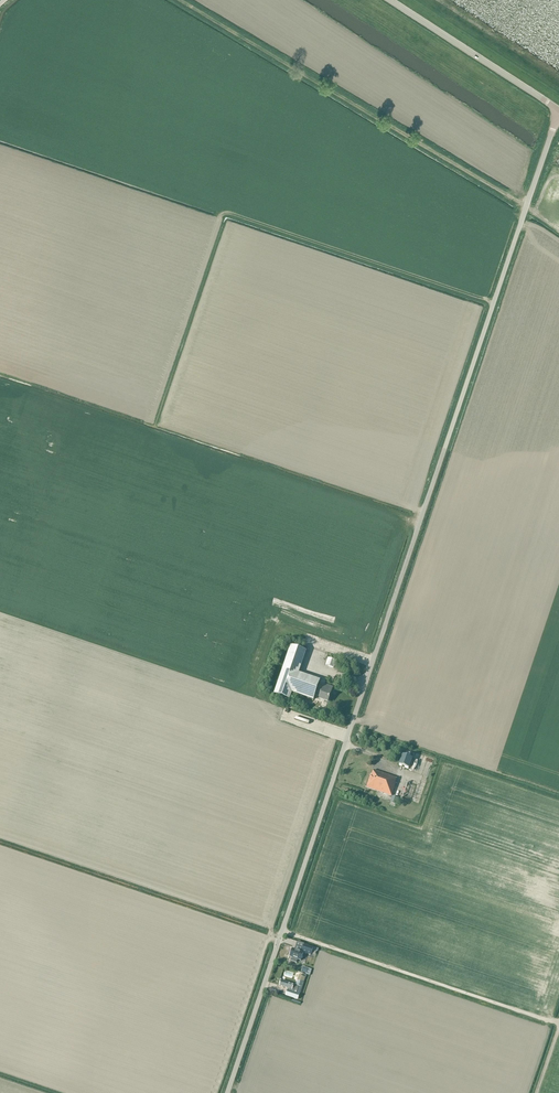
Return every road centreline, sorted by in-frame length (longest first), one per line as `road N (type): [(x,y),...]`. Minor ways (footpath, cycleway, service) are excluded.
road 1 (unclassified): [(227,1092),(558,109)]
road 2 (track): [(526,206),(179,0)]
road 3 (tertiary): [(558,109),(390,0)]
road 4 (track): [(415,0),(558,93)]

